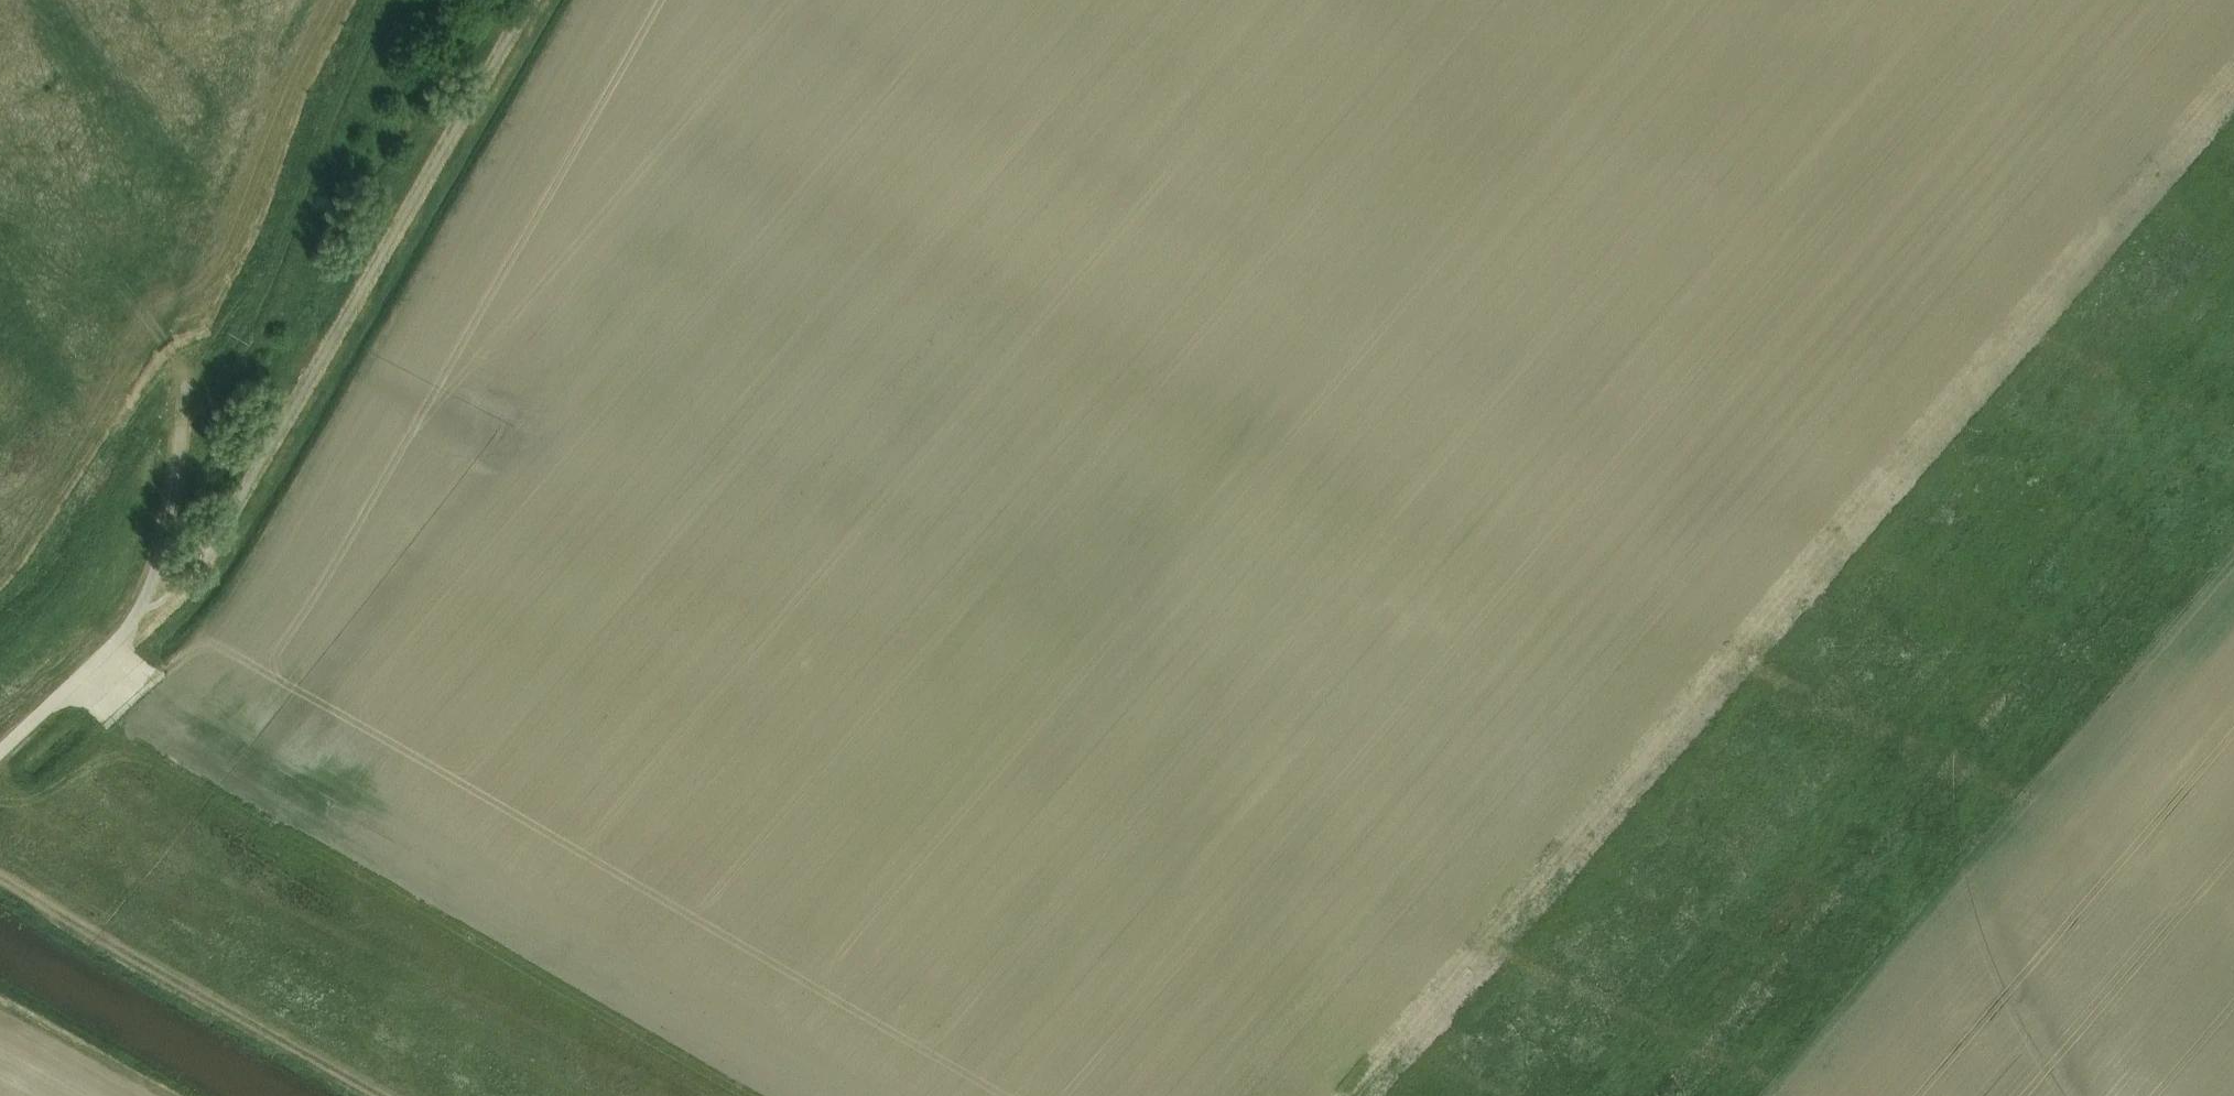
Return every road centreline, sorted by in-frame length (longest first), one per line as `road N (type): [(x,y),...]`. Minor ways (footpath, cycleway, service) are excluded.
road 1 (track): [(148,317),(184,385),(176,484),(144,609)]
road 2 (unclassified): [(0,750),(144,609)]

